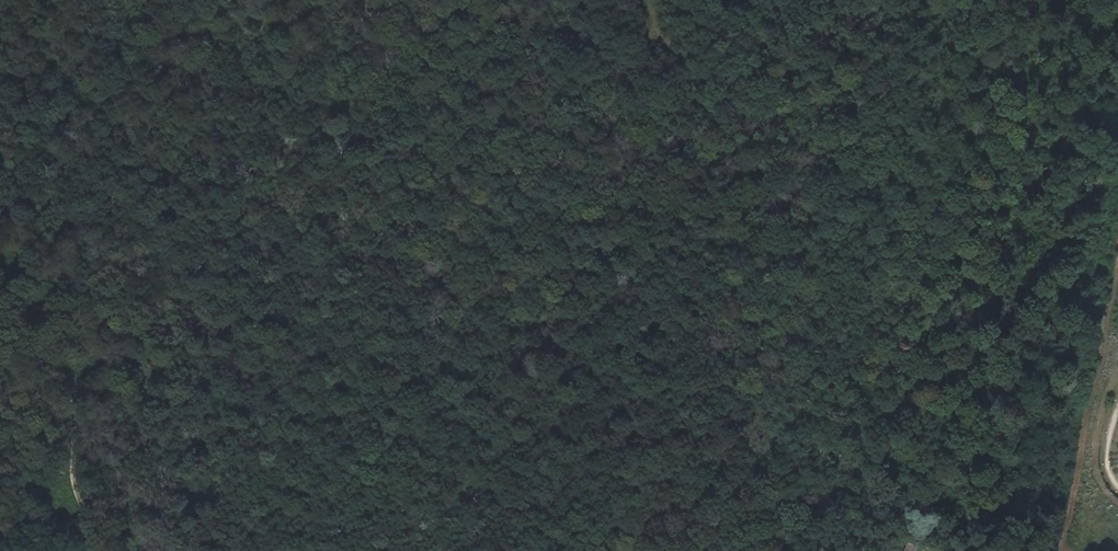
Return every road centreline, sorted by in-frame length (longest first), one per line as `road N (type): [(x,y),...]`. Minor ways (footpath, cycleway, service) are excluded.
road 1 (track): [(0,90),(133,50),(317,18),(406,15),(600,46),(661,34)]
road 2 (track): [(661,34),(691,75),(727,166),(748,304),(765,337),(769,429),(748,519),(717,550)]
road 3 (track): [(87,550),(61,368),(0,264)]

